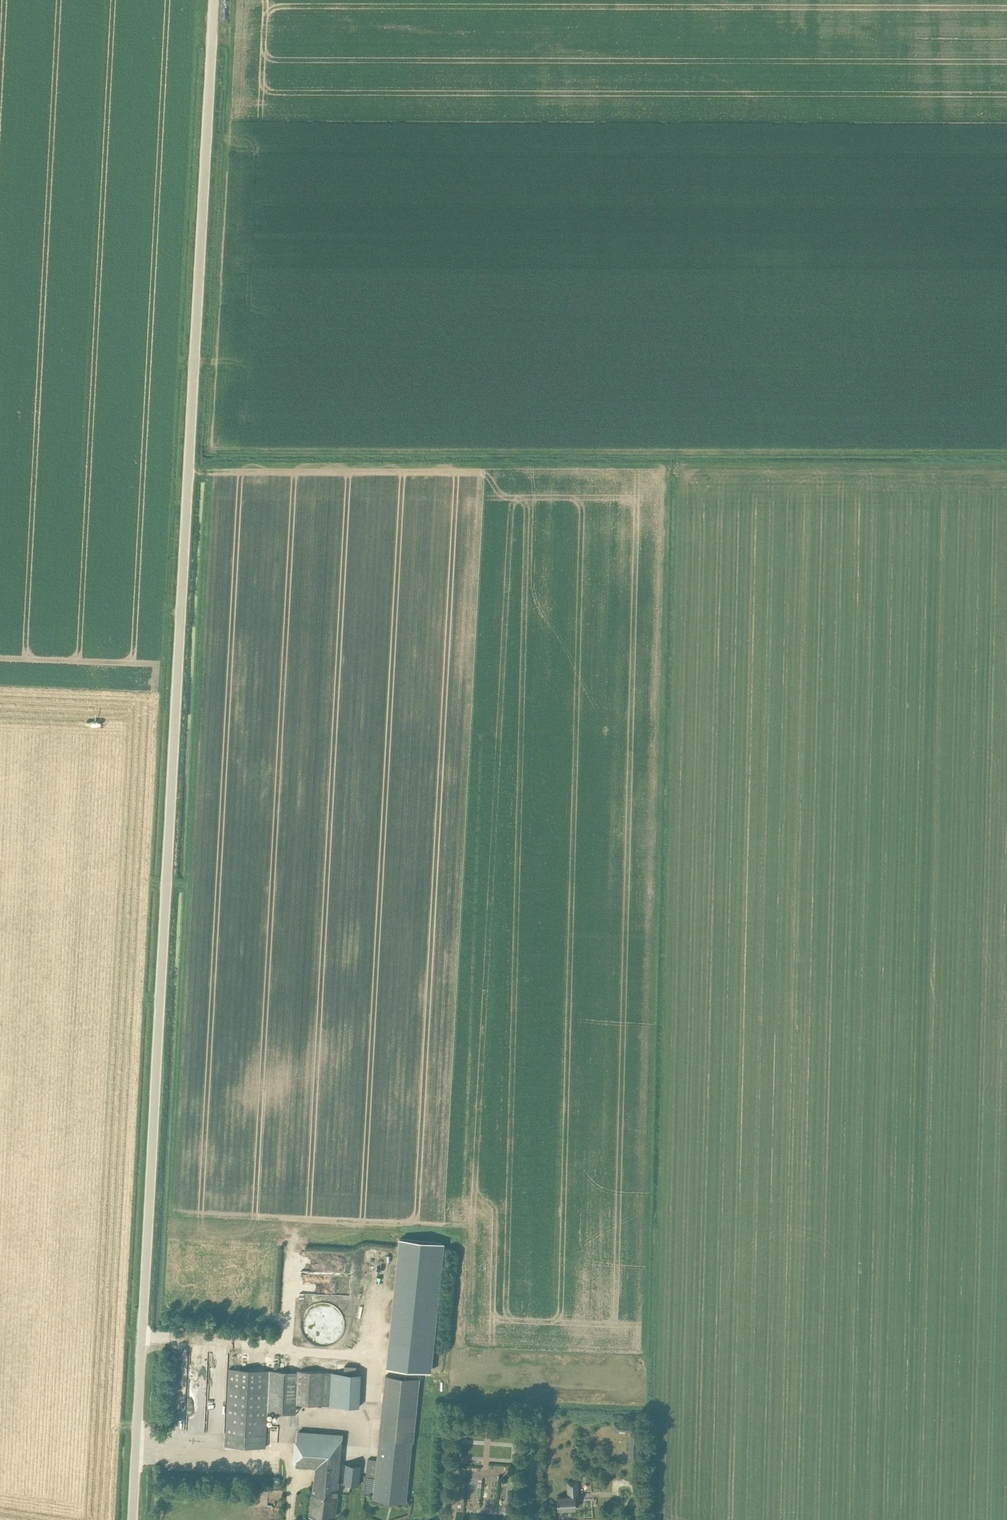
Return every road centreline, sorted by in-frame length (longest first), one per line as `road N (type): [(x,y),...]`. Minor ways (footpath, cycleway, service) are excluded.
road 1 (unclassified): [(132,1519),(218,0)]

